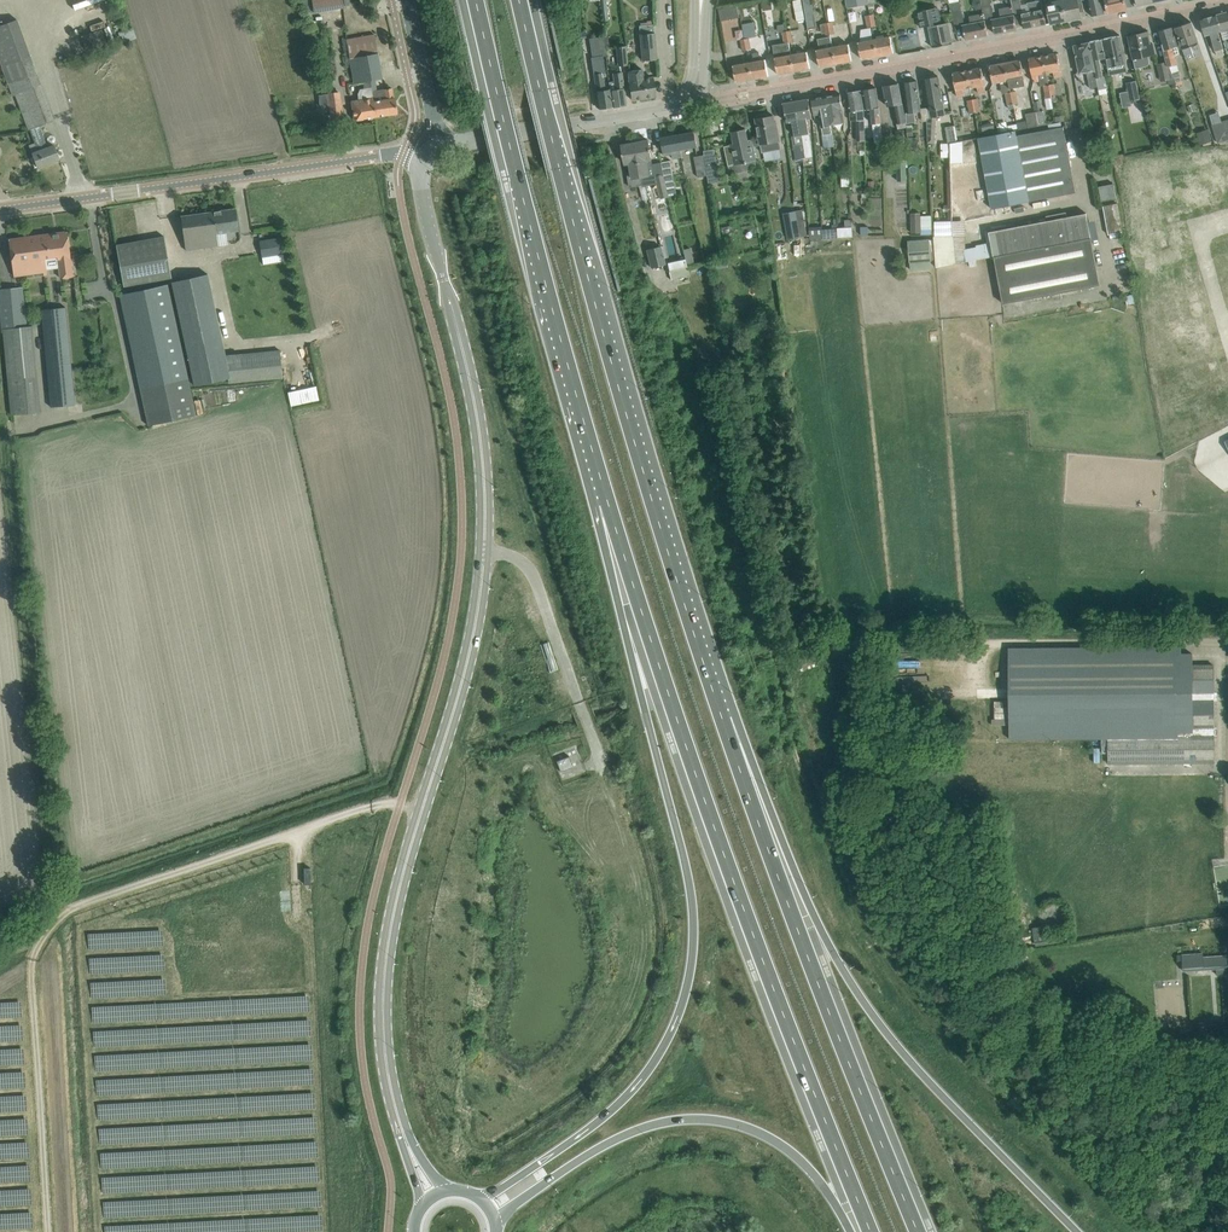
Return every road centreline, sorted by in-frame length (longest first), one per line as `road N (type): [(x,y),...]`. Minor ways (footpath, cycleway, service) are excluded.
road 1 (tertiary): [(404,1134),(384,1063),(387,935),(475,639),(485,551),(473,398),(427,211),(424,162)]
road 2 (trunk): [(1079,1231),(890,1038),(837,960),(648,490)]
road 3 (trunk): [(593,456),(637,680),(689,879),(688,984),(656,1060),(616,1105),(479,1196)]
road 4 (trunk): [(593,456),(722,849),(869,1231)]
road 5 (trunk): [(921,1231),(761,842),(648,490)]
road 6 (residential): [(682,107),(1227,1)]
road 7 (trunk): [(648,490),(518,0)]
road 8 (trunk): [(473,0),(593,456)]
road 9 (trunk): [(496,1222),(621,1136),(696,1118),(781,1144),(851,1231)]
road 10 (tertiary): [(0,208),(378,156),(424,162)]
road 11 (tertiary): [(446,145),(682,107)]
road 12 (tertiary): [(446,145),(408,0)]
road 13 (residential): [(1227,328),(1197,232),(1227,223)]

